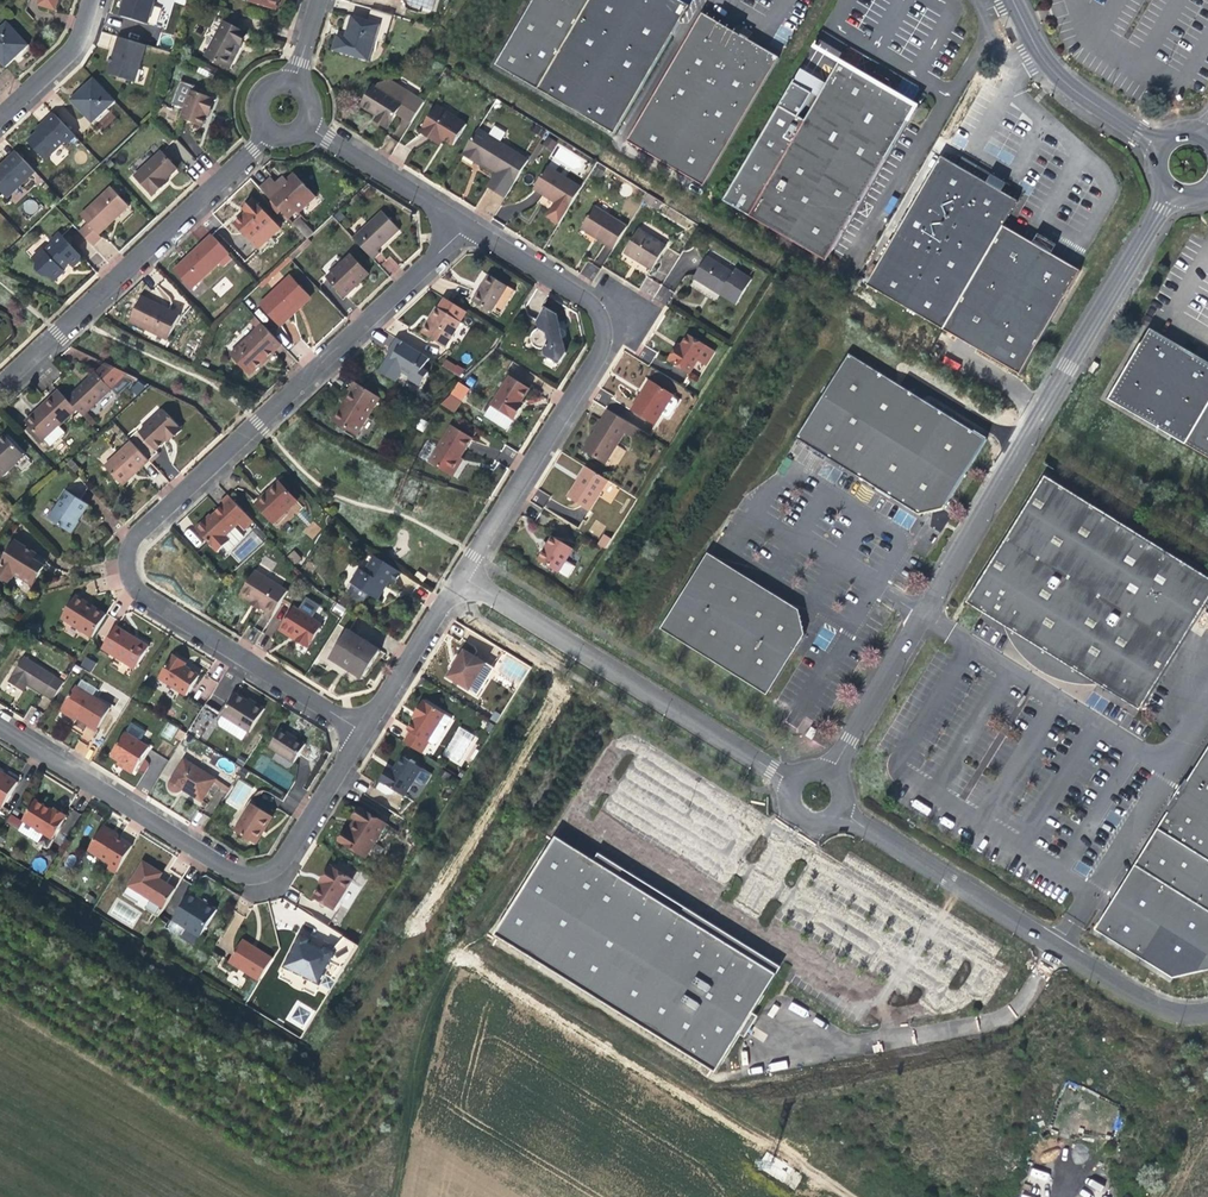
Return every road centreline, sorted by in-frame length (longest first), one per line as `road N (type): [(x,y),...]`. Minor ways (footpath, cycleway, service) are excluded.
road 1 (residential): [(359,731),(140,593),(125,573),(126,549),(138,528),(463,226)]
road 2 (unclassified): [(1171,191),(828,771)]
road 3 (residential): [(0,728),(245,875),(281,858),(359,731)]
road 4 (residential): [(458,573),(600,341),(590,305),(463,226)]
road 5 (unclassified): [(838,810),(1155,1004),(1207,1014)]
road 6 (unclassified): [(790,780),(458,573)]
road 7 (residential): [(267,130),(0,383)]
road 8 (unclassified): [(1014,0),(1052,67),(1161,143)]
road 9 (residential): [(463,226),(306,122)]
road 10 (residential): [(359,731),(458,573)]
road 11 (residential): [(0,113),(68,47),(88,0)]

